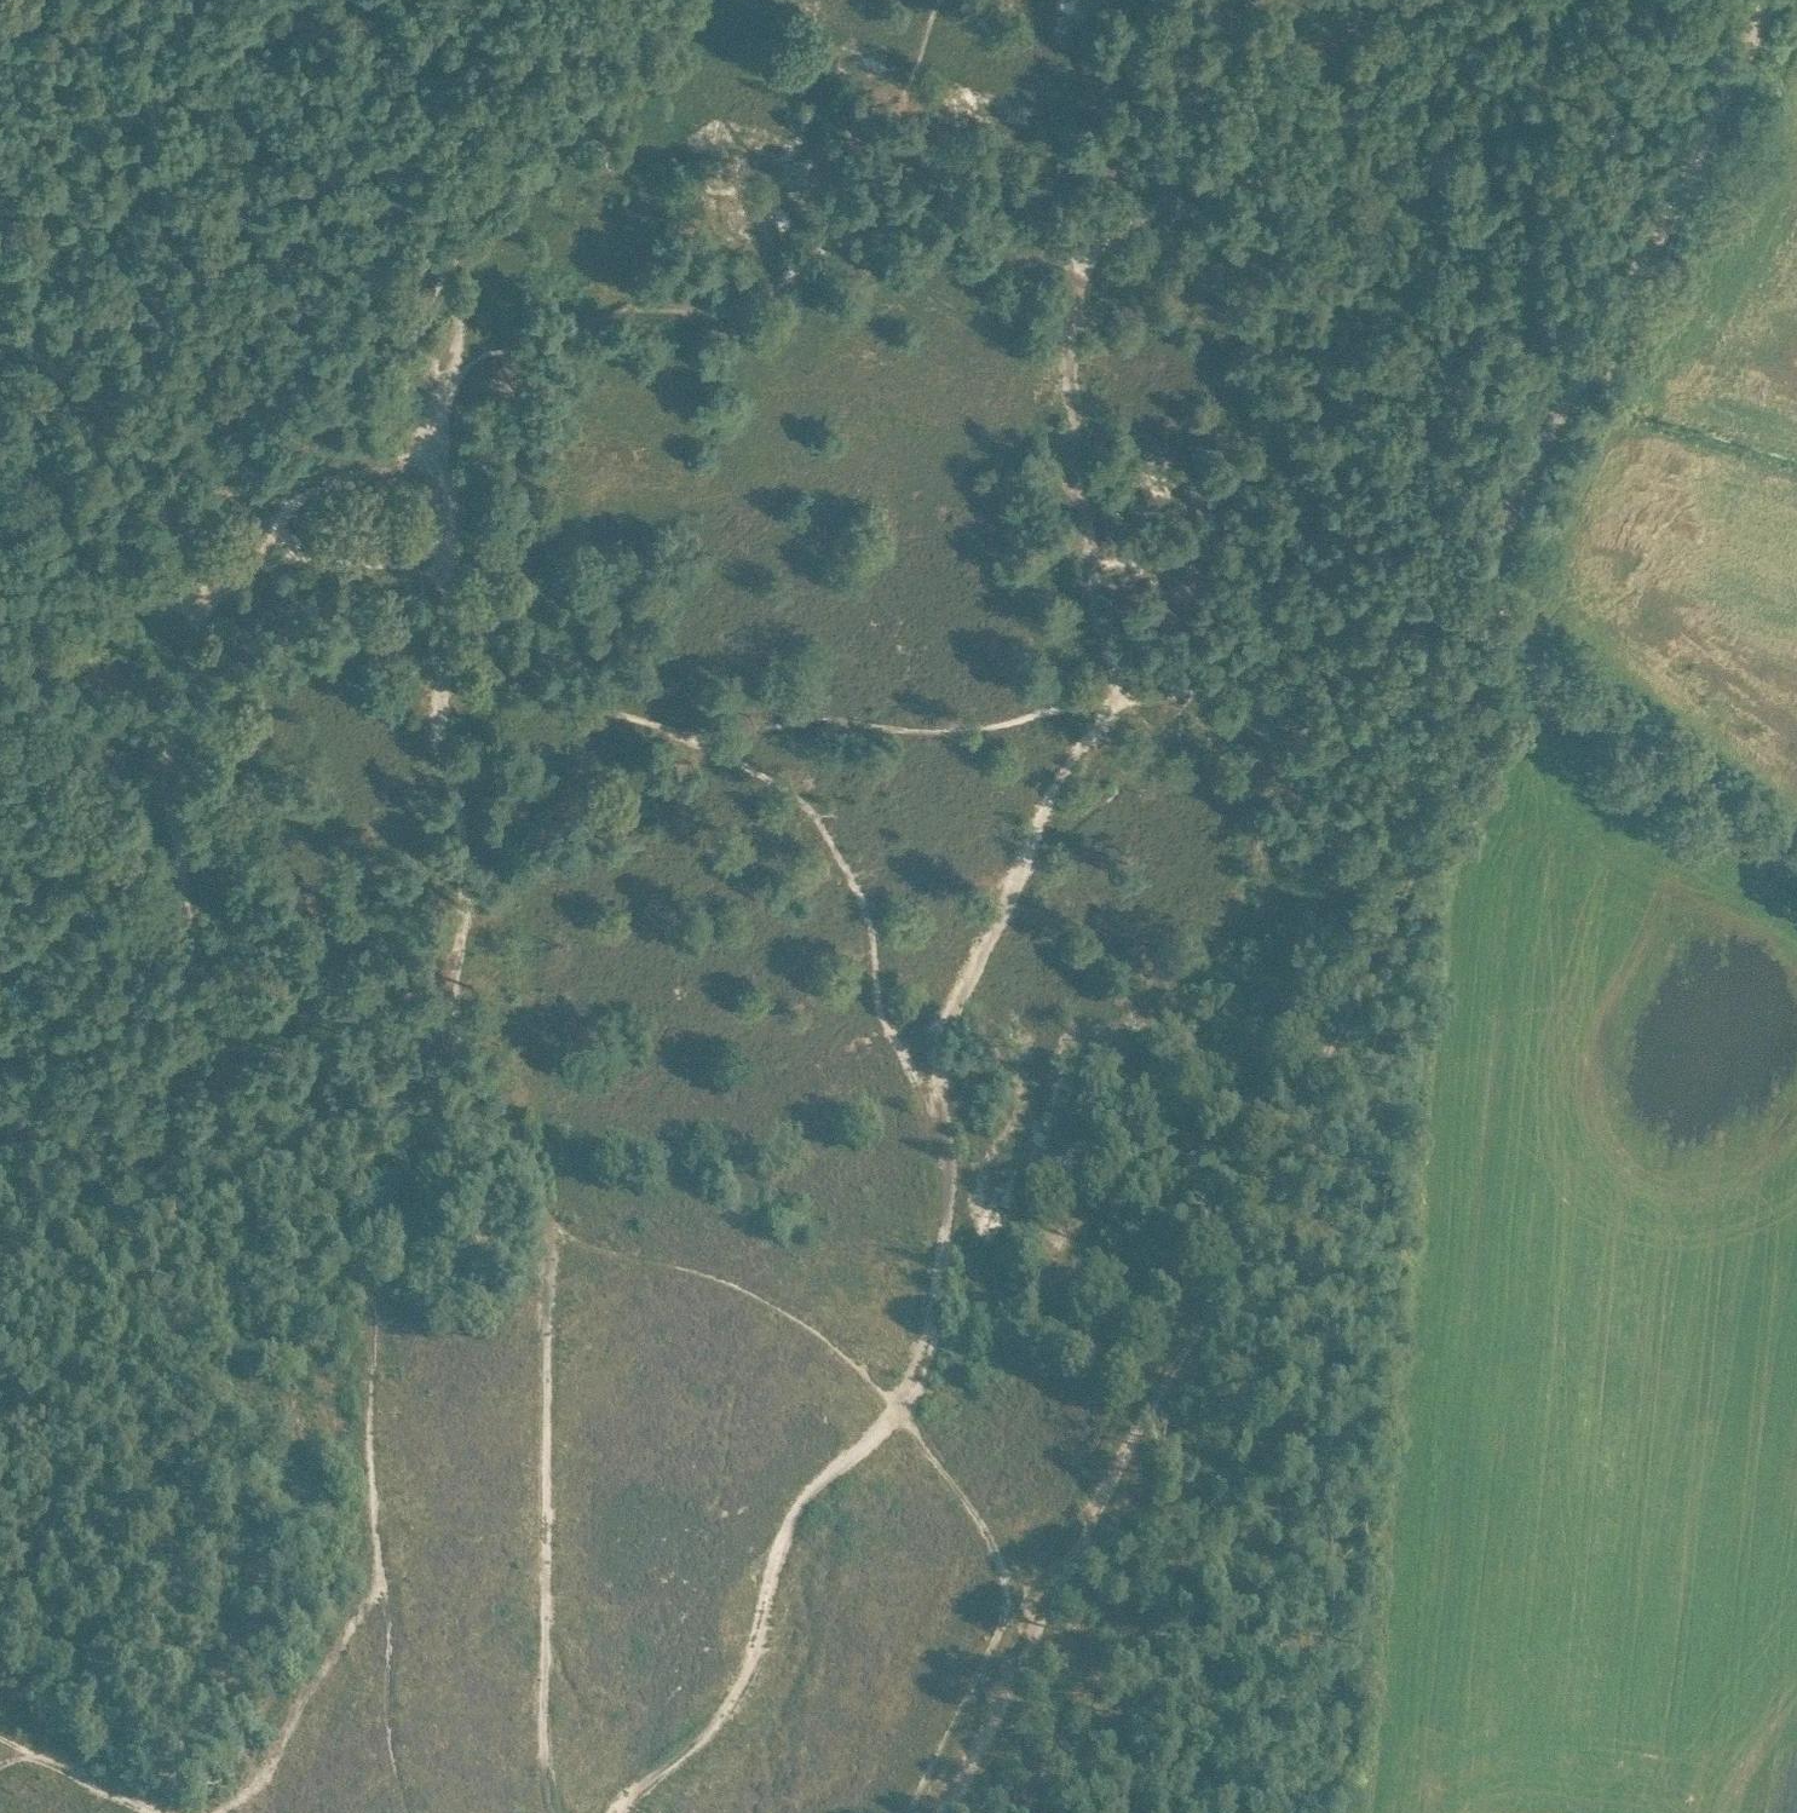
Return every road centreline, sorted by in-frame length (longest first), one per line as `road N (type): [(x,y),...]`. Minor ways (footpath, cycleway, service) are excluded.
road 1 (track): [(1533,672),(1299,1086),(1049,1612)]
road 2 (track): [(1533,672),(1499,638),(1486,569),(1498,524),(1773,0)]
road 3 (track): [(1796,862),(1533,672)]
road 4 (track): [(1049,1612),(952,1812)]

